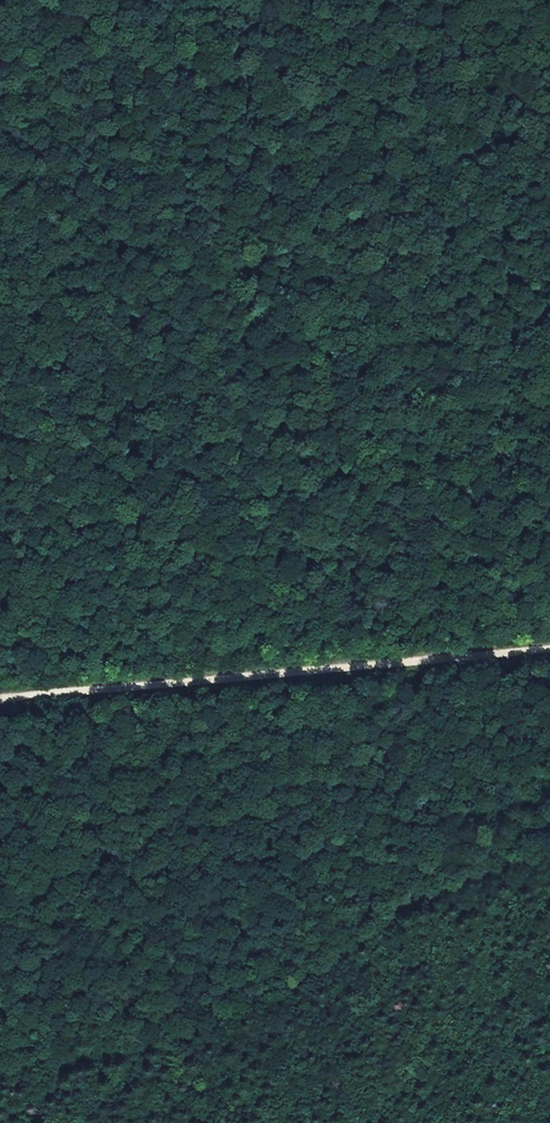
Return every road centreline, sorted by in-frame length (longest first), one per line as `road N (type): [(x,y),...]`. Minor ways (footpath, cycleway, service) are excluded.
road 1 (track): [(0,697),(549,648)]

